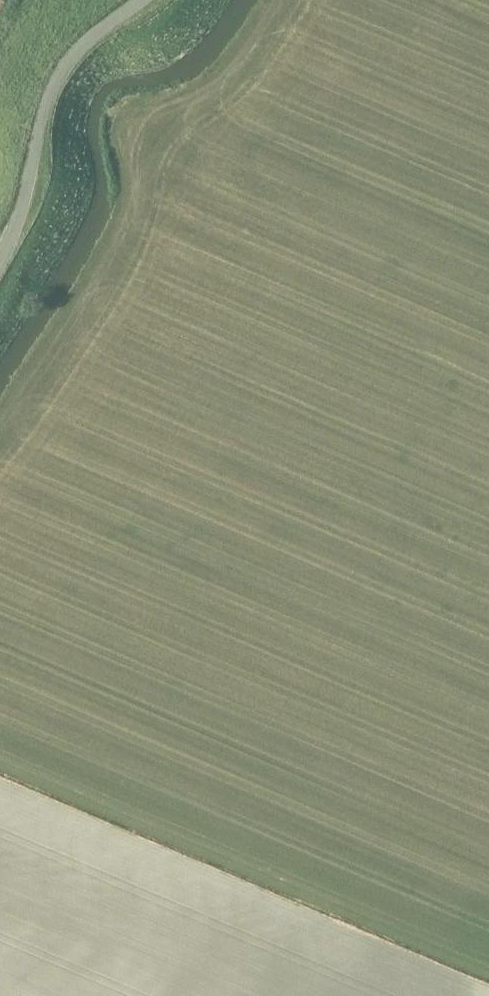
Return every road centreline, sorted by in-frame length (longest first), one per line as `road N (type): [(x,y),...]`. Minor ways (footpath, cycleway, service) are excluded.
road 1 (unclassified): [(137,0),(79,45),(54,76),(26,190),(0,257)]

